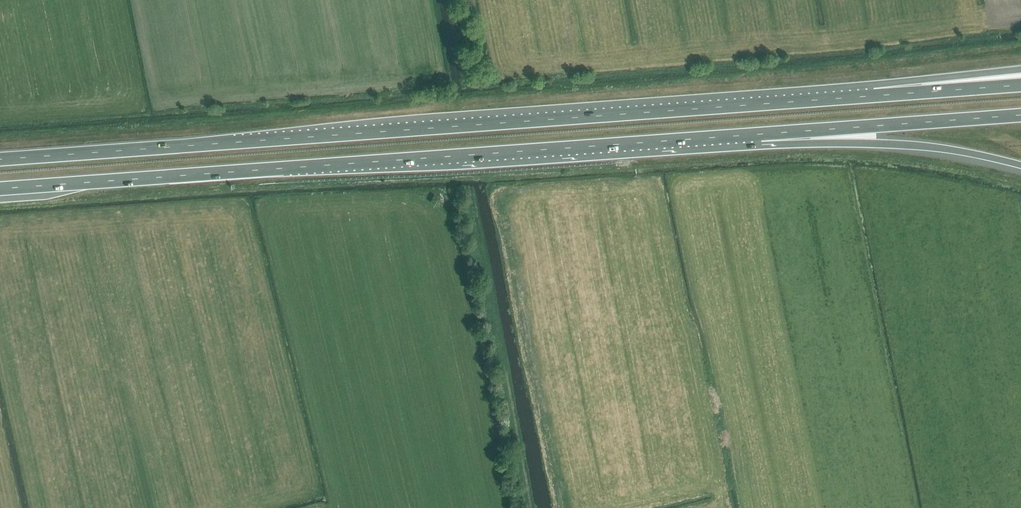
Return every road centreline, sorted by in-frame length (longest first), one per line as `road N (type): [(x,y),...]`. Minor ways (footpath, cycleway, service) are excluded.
road 1 (trunk): [(877,96),(0,159)]
road 2 (trunk): [(0,189),(761,134)]
road 3 (trunk): [(761,134),(939,148),(1020,165)]
road 4 (trunk): [(761,134),(1020,114)]
road 5 (trunk): [(1020,72),(877,96)]
road 6 (trunk): [(1020,85),(877,96)]

